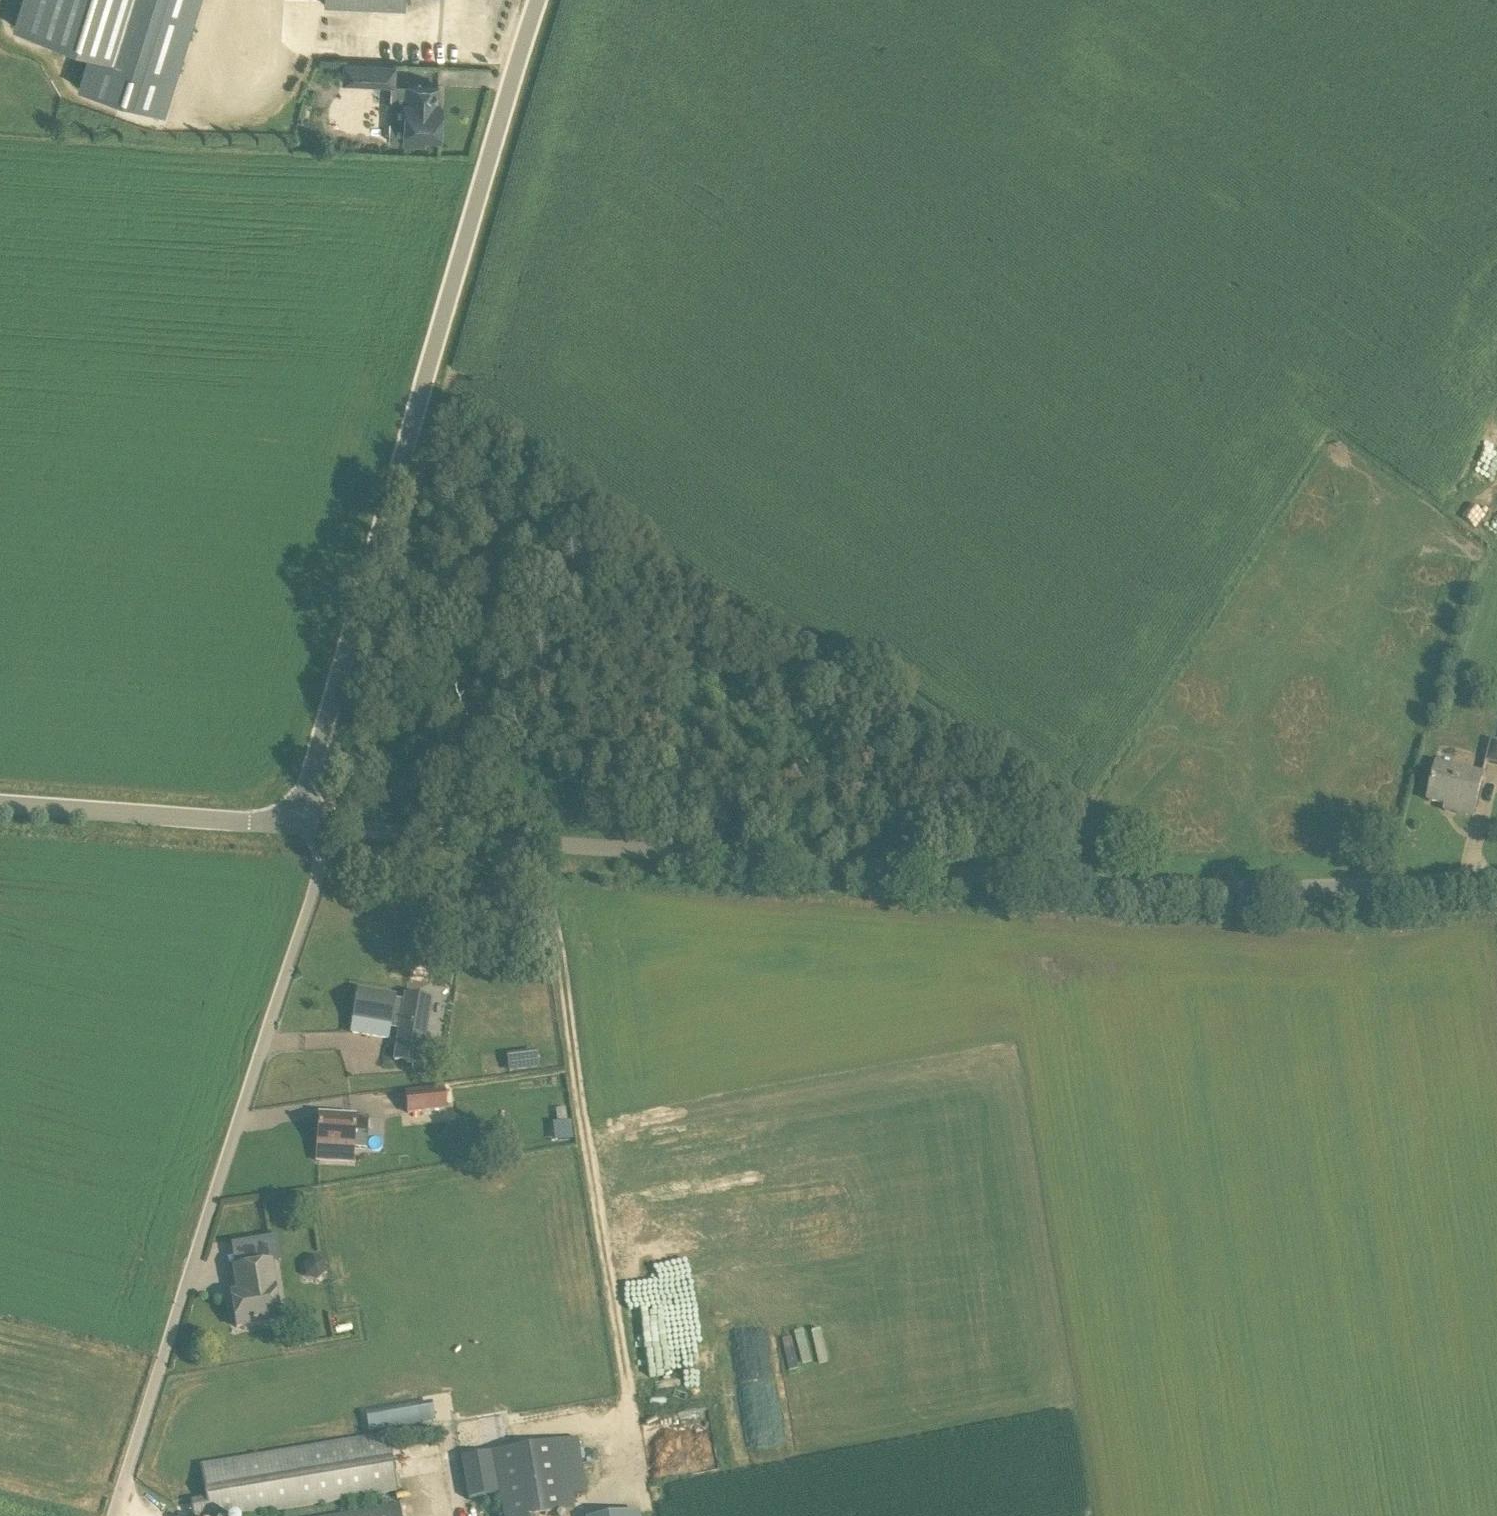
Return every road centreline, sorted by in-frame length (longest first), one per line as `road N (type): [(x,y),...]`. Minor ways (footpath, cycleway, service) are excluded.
road 1 (unclassified): [(334,828),(1259,882),(1496,867)]
road 2 (tertiary): [(297,826),(538,0)]
road 3 (unclassified): [(111,1515),(334,828)]
road 4 (tertiary): [(0,805),(297,826)]

